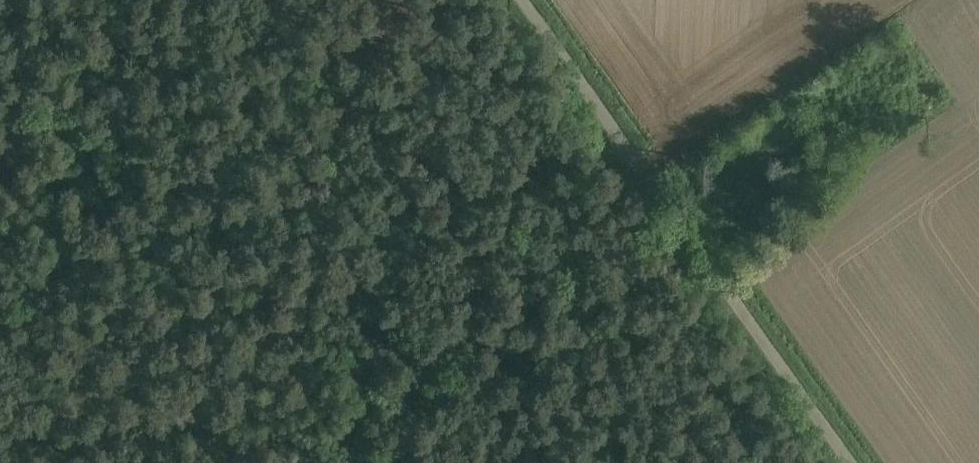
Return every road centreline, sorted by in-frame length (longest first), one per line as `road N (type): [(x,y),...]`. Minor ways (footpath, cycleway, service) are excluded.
road 1 (unclassified): [(851,462),(523,0)]
road 2 (track): [(566,62),(389,462)]

